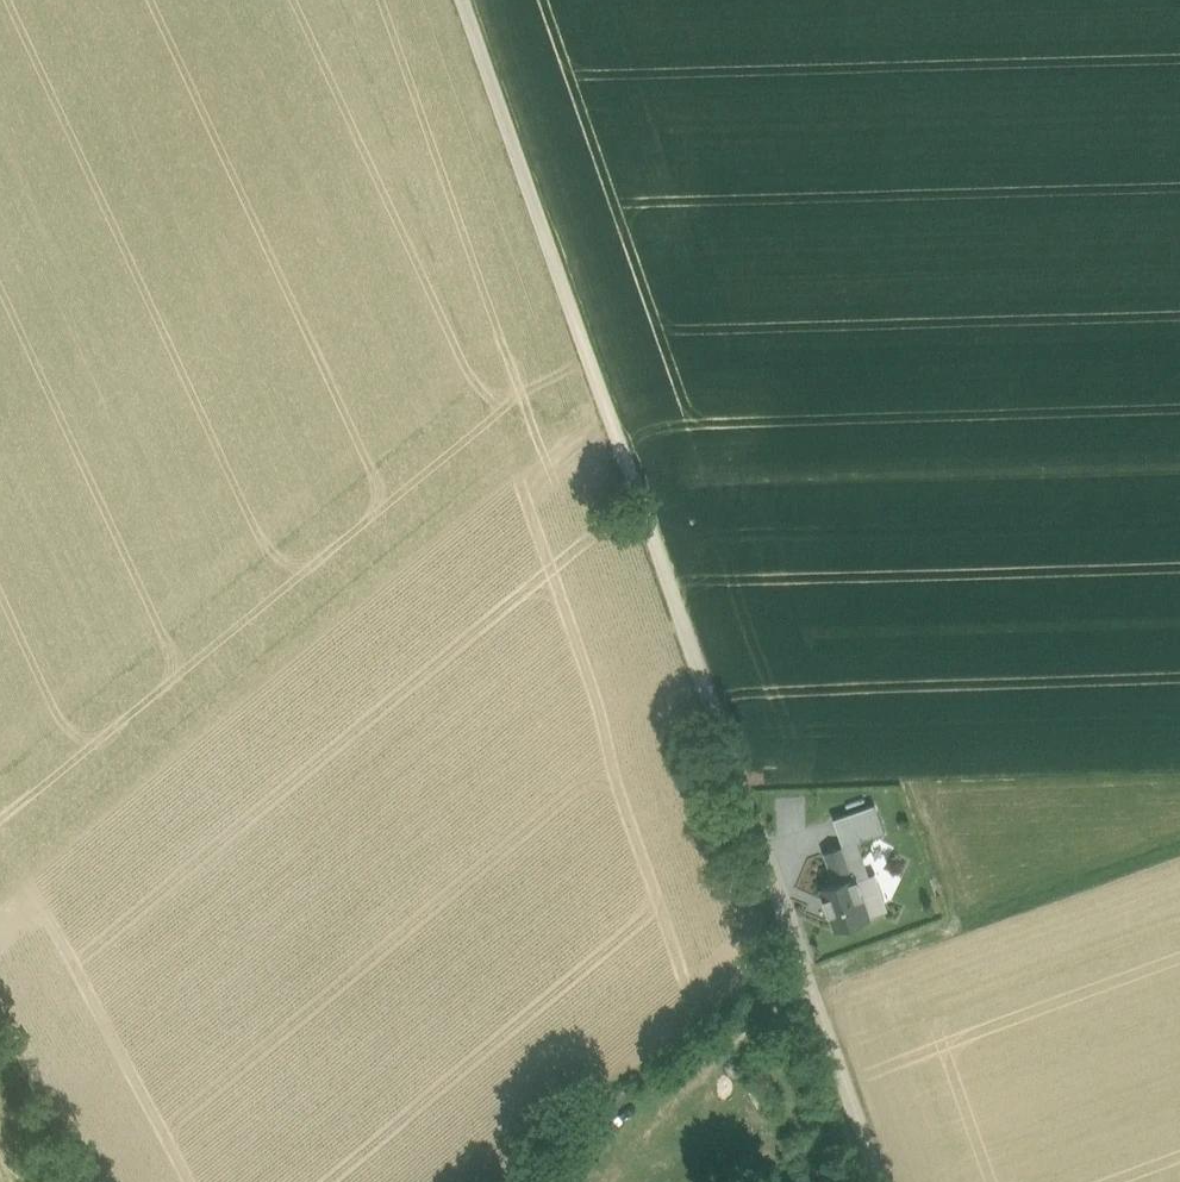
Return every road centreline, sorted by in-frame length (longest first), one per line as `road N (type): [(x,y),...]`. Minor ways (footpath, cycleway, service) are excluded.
road 1 (unclassified): [(881,1181),(463,0)]
road 2 (track): [(809,971),(1179,850)]

